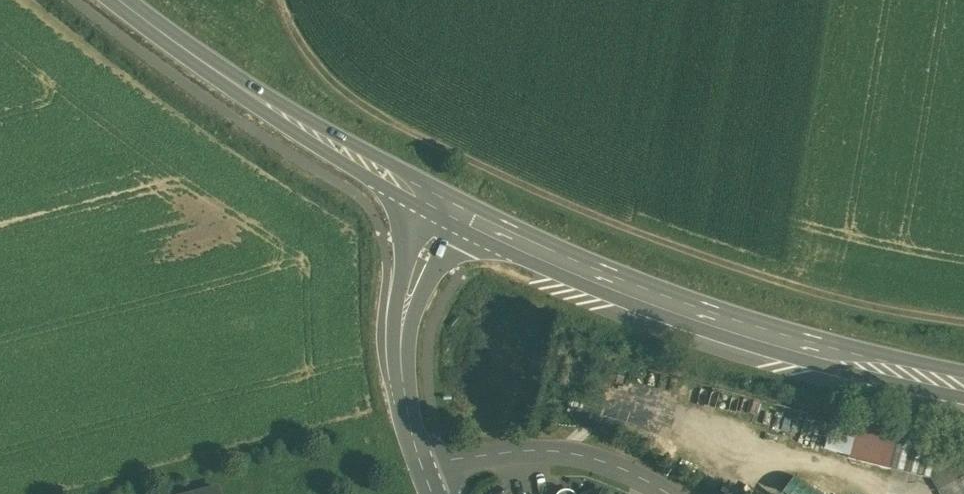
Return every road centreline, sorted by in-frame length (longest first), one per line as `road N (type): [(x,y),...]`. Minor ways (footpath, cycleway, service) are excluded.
road 1 (track): [(291,0),(321,57),(394,126),(711,253),(880,305),(963,317)]
road 2 (secondary): [(443,208),(633,294),(740,332),(963,387)]
road 3 (secondary): [(118,0),(217,75),(443,208)]
road 4 (tertiary): [(422,469),(399,353),(406,303),(443,208)]
road 5 (residential): [(422,469),(524,450),(565,454),(609,464),(661,493)]

